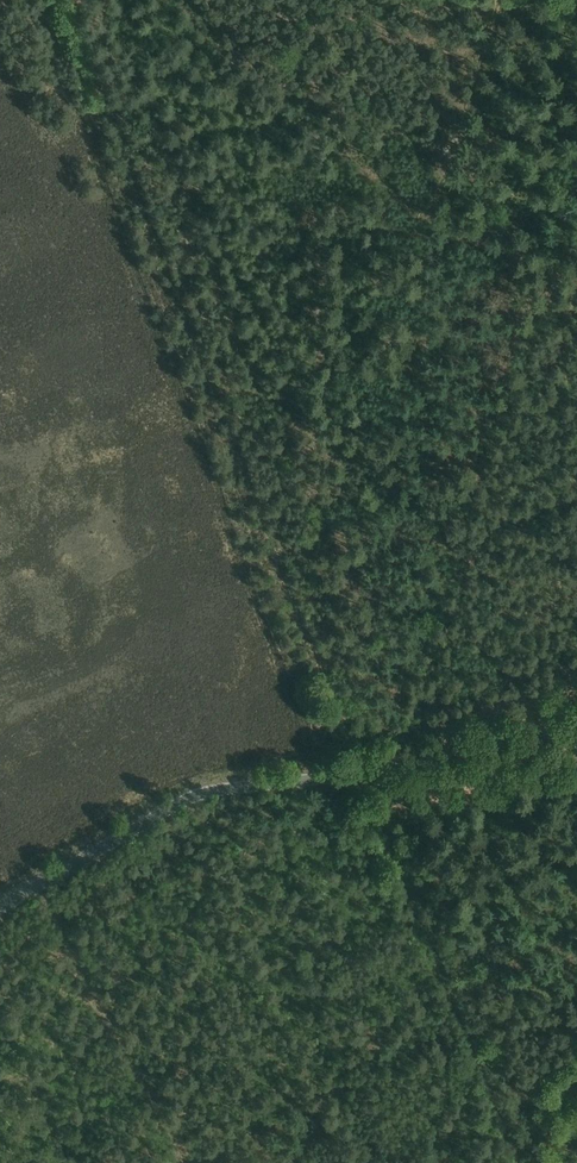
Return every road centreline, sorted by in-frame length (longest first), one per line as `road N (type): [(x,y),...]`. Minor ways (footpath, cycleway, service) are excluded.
road 1 (track): [(359,775),(69,0)]
road 2 (tertiary): [(0,906),(199,795),(419,764),(576,726)]

